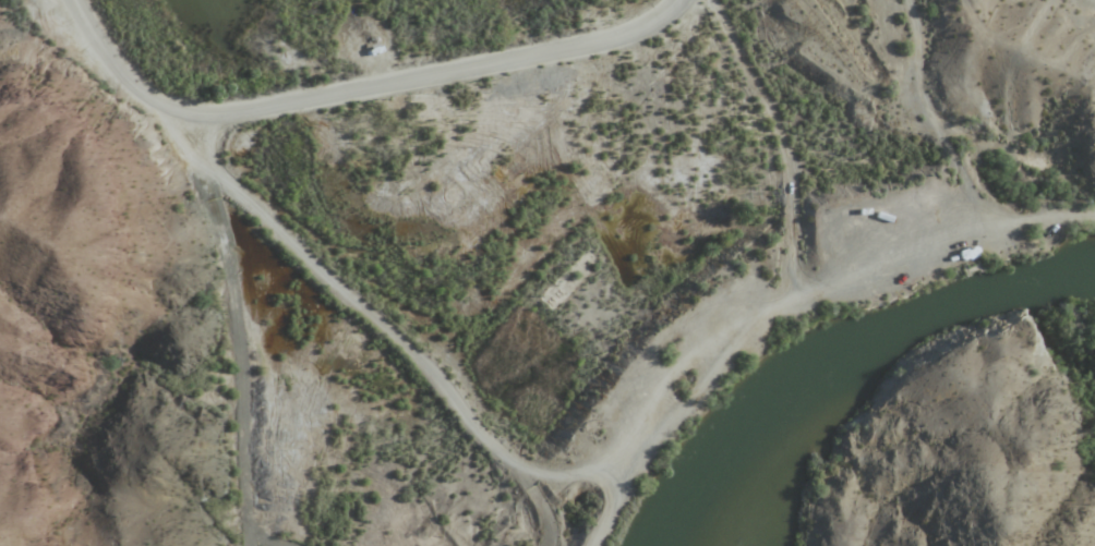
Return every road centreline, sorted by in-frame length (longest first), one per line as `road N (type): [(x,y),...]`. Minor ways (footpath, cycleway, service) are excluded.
road 1 (track): [(617,476),(542,478),(468,430),(420,364),(296,251),(154,100)]
road 2 (track): [(784,300),(970,225),(961,181),(916,85),(903,0)]
road 3 (residential): [(72,0),(125,80),(189,113),(251,110),(436,74)]
road 4 (track): [(784,300),(700,377),(617,476),(587,545)]
road 5 (track): [(712,0),(777,137),(791,205),(784,300)]
road 6 (residential): [(453,71),(604,41),(649,23),(675,0)]

